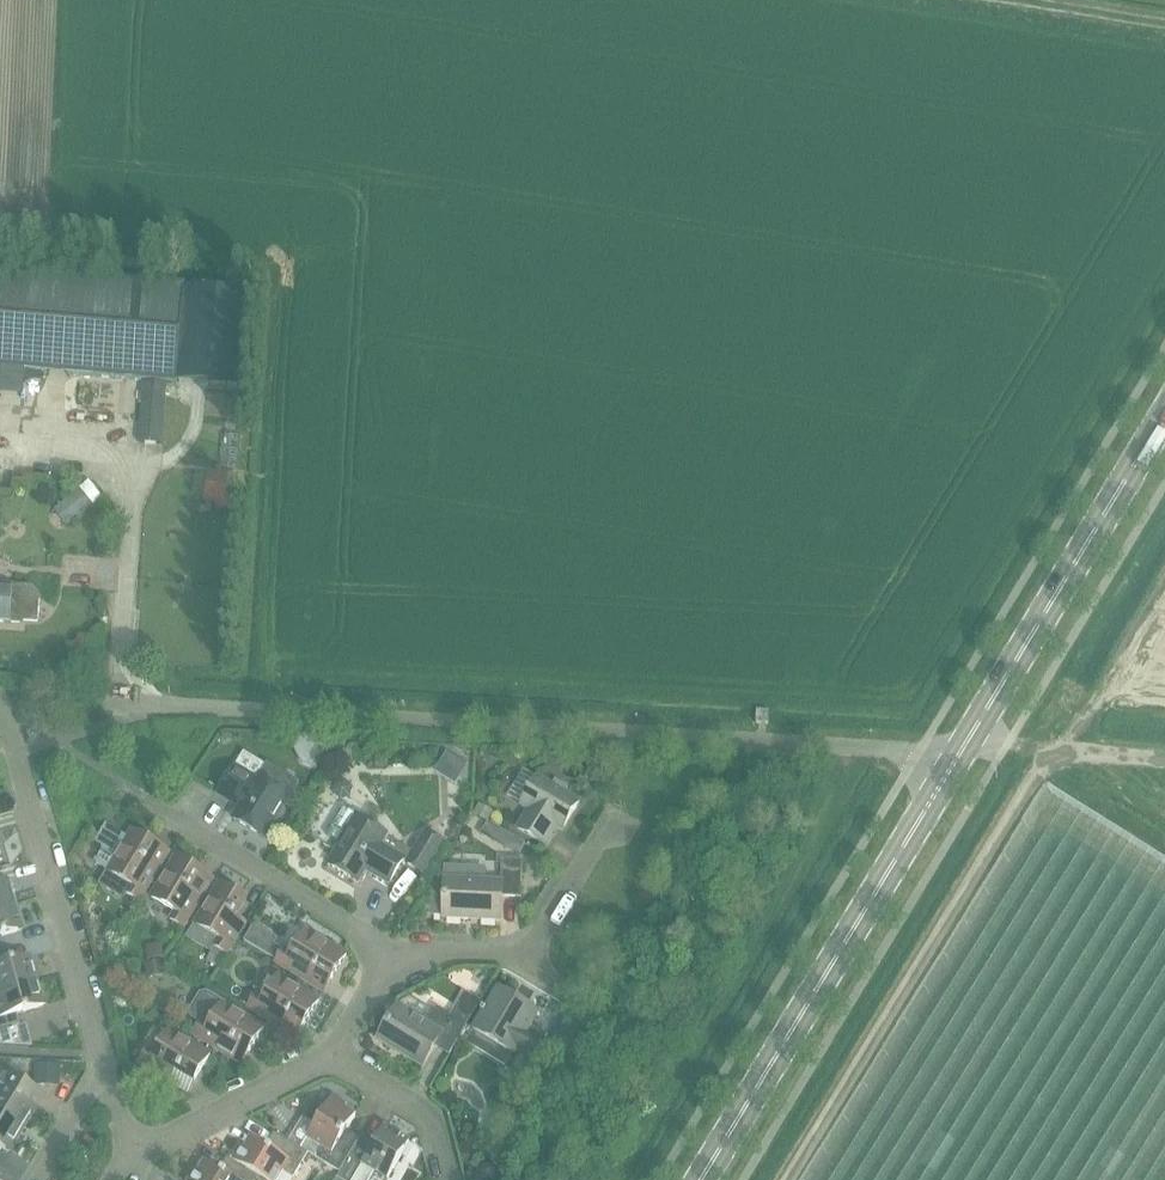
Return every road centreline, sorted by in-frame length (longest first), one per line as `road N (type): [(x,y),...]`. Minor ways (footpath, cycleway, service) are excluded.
road 1 (unclassified): [(126,612),(116,711),(209,704),(962,751)]
road 2 (track): [(1054,751),(789,1179)]
road 3 (secondary): [(701,1179),(962,751)]
road 4 (secondary): [(962,751),(1164,416)]
road 5 (residential): [(106,1064),(22,754),(0,701)]
road 6 (residential): [(401,961),(157,810)]
road 7 (residential): [(401,961),(432,950),(511,950),(539,932),(611,819)]
road 8 (residential): [(126,1144),(162,1141),(332,1056)]
road 9 (residential): [(332,1056),(434,1138),(445,1179)]
road 10 (track): [(1164,757),(1005,749)]
road 11 (residential): [(39,1179),(106,1064)]

